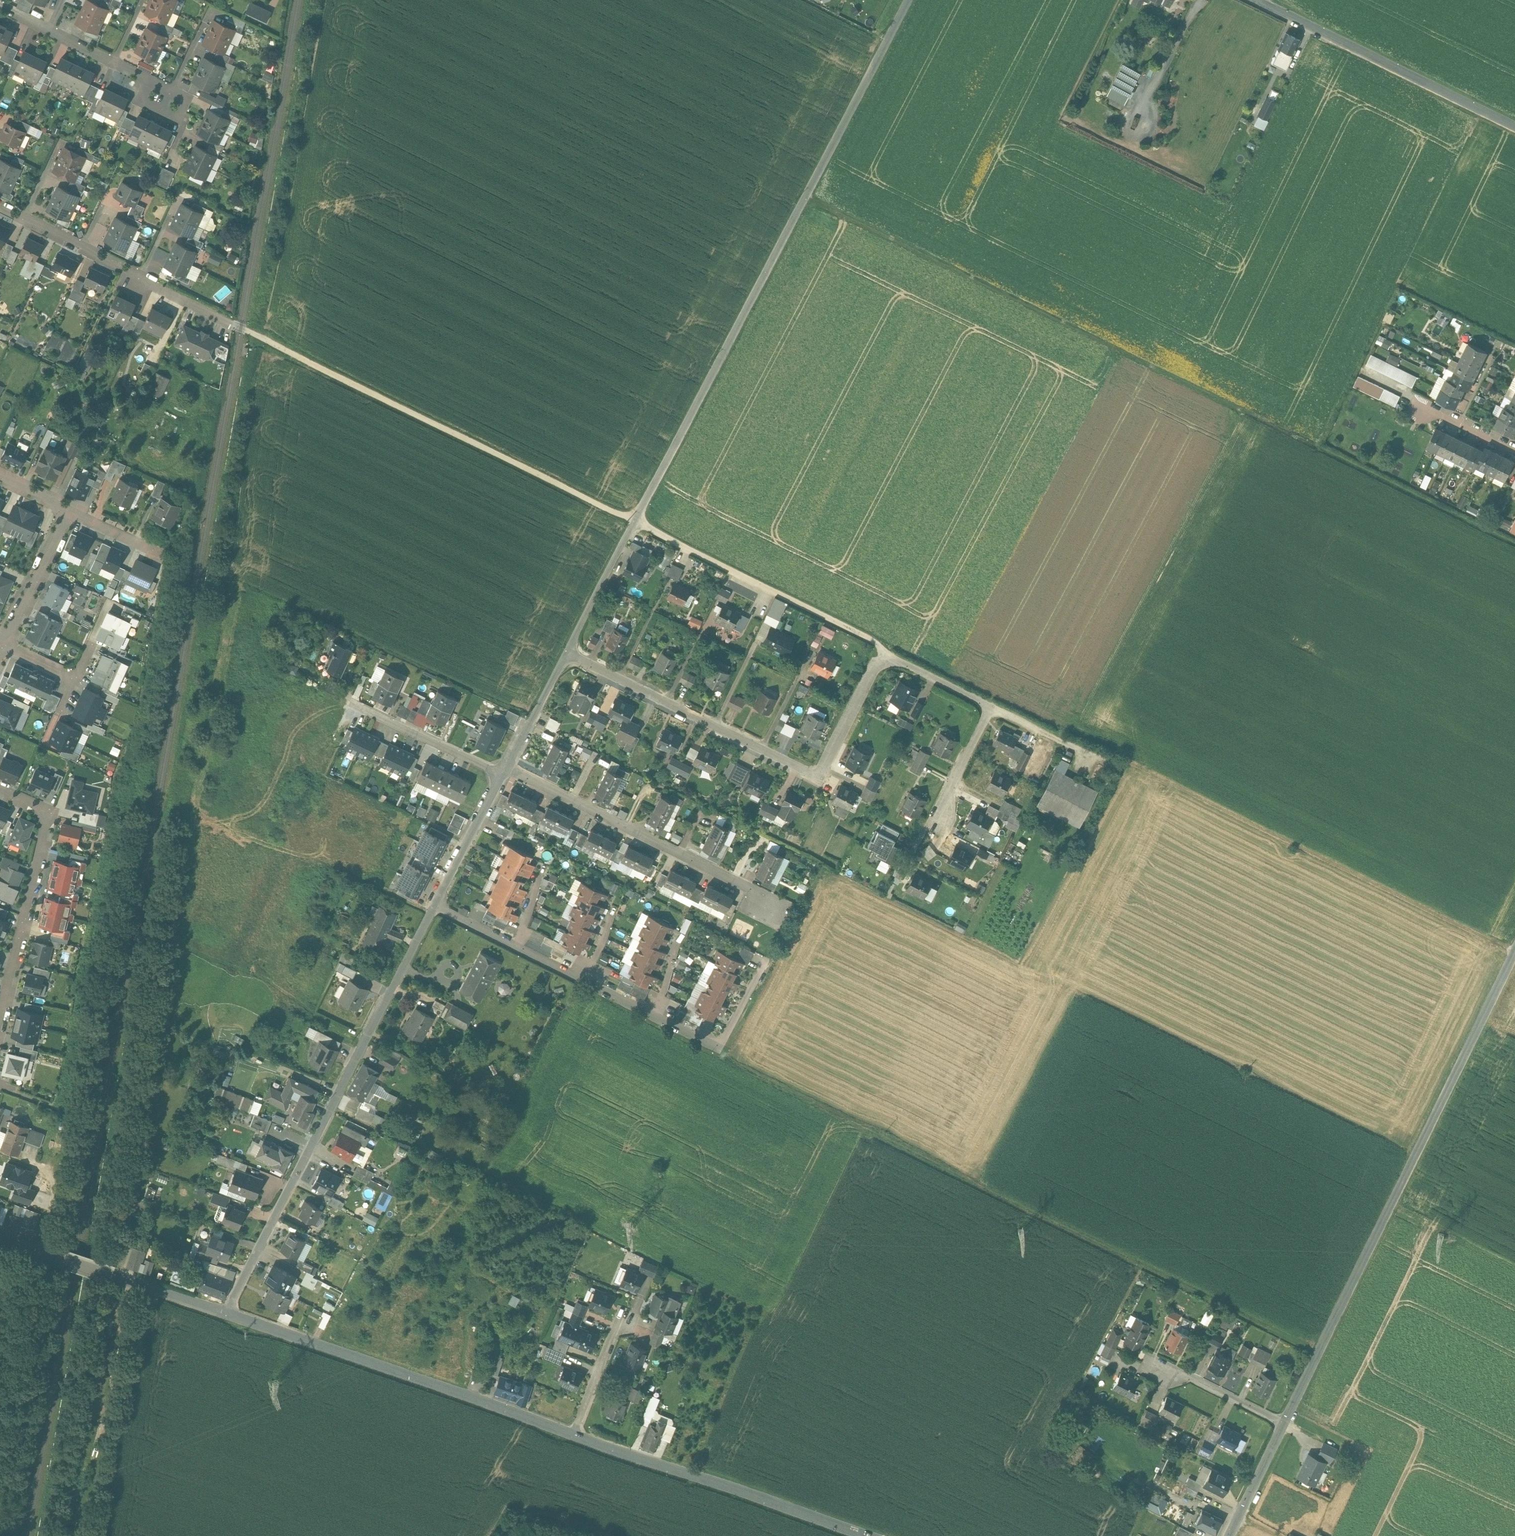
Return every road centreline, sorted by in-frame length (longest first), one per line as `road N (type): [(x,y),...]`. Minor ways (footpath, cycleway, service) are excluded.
road 1 (residential): [(565,653),(909,0)]
road 2 (residential): [(565,653),(819,775),(881,651),(991,705)]
road 3 (unclassified): [(1514,950),(1285,1424)]
road 4 (residential): [(229,1311),(435,906)]
road 5 (track): [(1514,952),(1148,771),(1105,762)]
road 6 (track): [(264,337),(635,518)]
road 7 (tertiary): [(229,1311),(576,1431)]
road 8 (residential): [(791,911),(508,767)]
road 9 (tertiary): [(576,1431),(876,1535)]
road 10 (residential): [(0,203),(264,337)]
road 11 (residential): [(1256,0),(1514,126)]
road 12 (track): [(881,651),(635,518)]
road 13 (residential): [(0,791),(49,812),(0,1024)]
road 14 (tertiary): [(0,1234),(229,1311)]
road 15 (residential): [(0,5),(144,76),(166,99)]
road 16 (residential): [(652,1013),(718,1046),(768,958)]
road 17 (residential): [(3,646),(71,510),(53,501)]
road 18 (residential): [(435,906),(583,979)]
road 19 (residential): [(508,767),(488,767),(358,706)]
road 20 (residential): [(435,906),(508,767)]
road 21 (residential): [(1285,1424),(1160,1367)]
road 22 (residential): [(991,705),(934,820)]
road 23 (residential): [(991,705),(1105,762)]
road 24 (residential): [(508,767),(565,653)]
road 25 (residential): [(576,1431),(618,1328),(631,1319)]
road 26 (unclassified): [(1285,1424),(1232,1535)]

